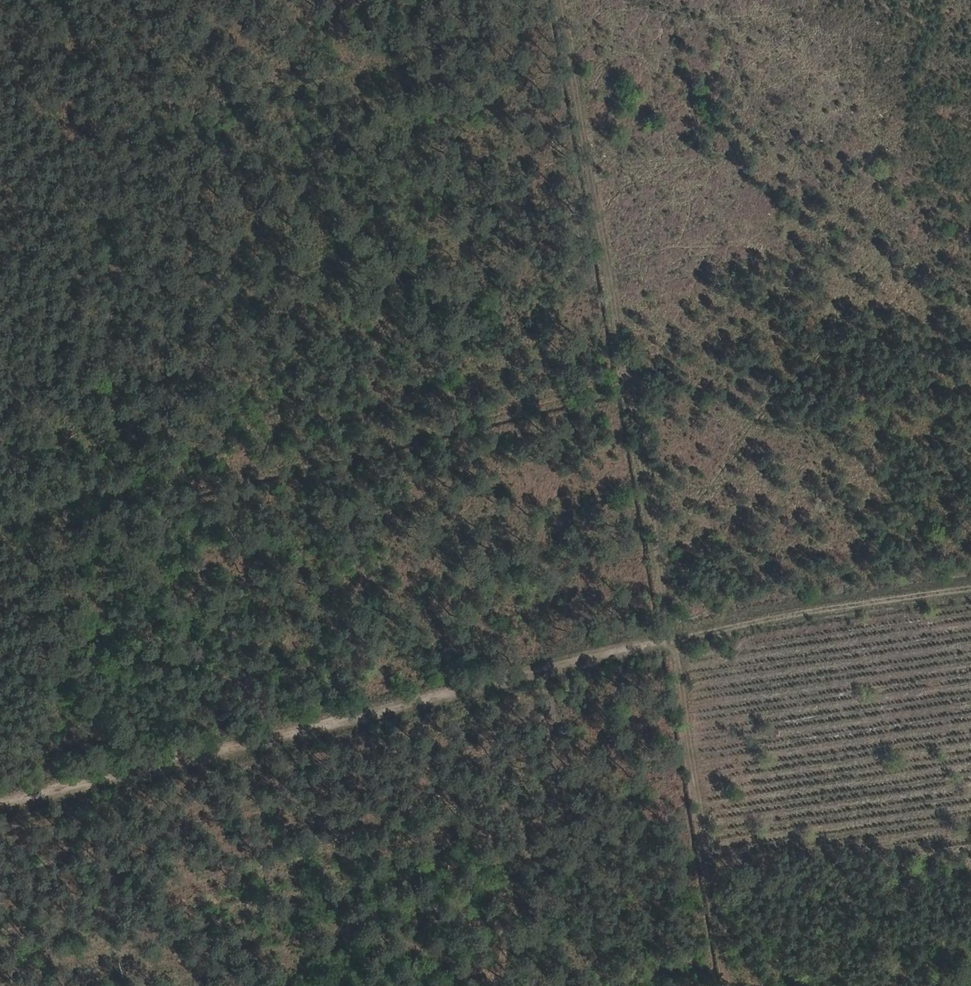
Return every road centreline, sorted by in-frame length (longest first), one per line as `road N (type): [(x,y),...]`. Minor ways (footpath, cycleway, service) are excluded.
road 1 (track): [(0,804),(672,638),(970,589)]
road 2 (track): [(732,985),(672,638)]

